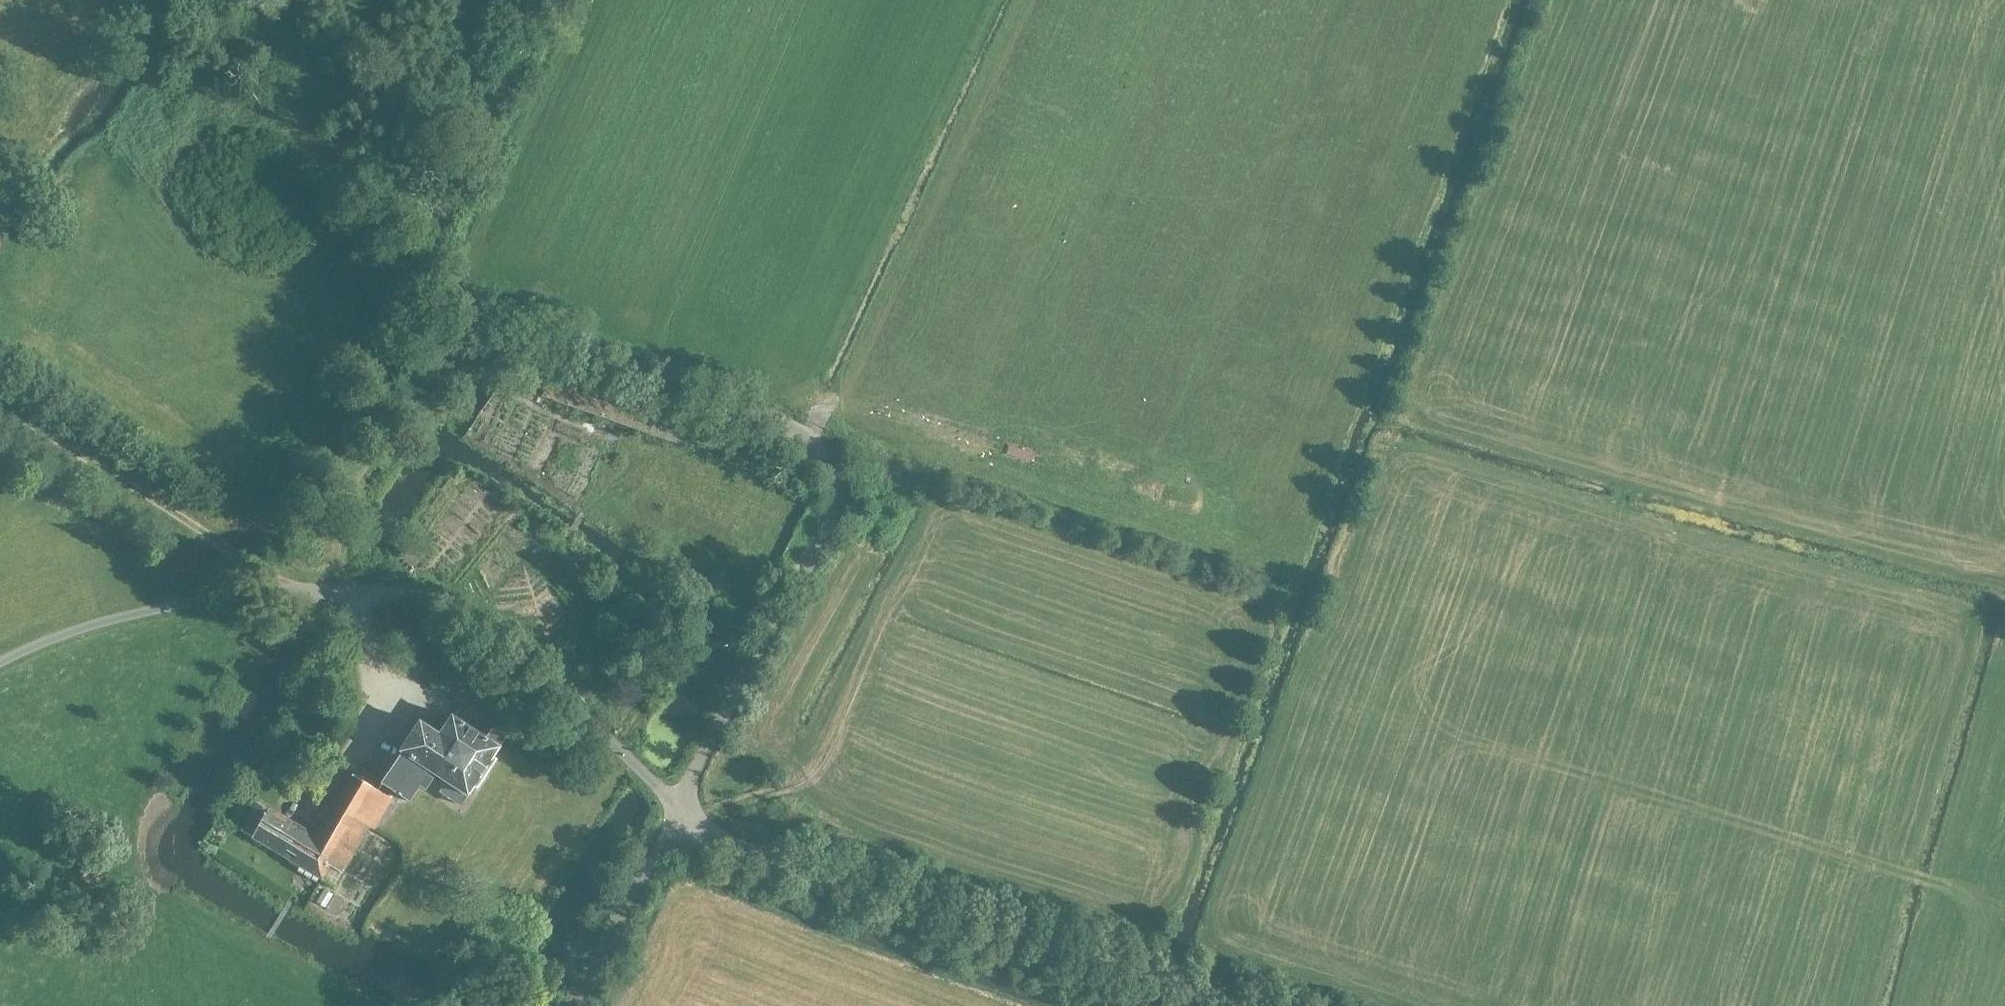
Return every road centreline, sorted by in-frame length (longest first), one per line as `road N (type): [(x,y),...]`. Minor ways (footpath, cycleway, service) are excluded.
road 1 (unclassified): [(678,813),(836,506),(836,476),(799,430),(758,410),(422,284),(543,0)]
road 2 (track): [(1627,464),(1557,747),(1587,782),(1906,870),(1993,909),(1963,1005)]
road 3 (unclassified): [(1249,1005),(719,839),(678,813)]
road 4 (track): [(345,589),(346,527),(360,483),(389,436),(472,349),(514,332)]
road 5 (unclassified): [(570,1005),(678,813)]
road 6 (track): [(96,0),(63,68),(0,128)]

